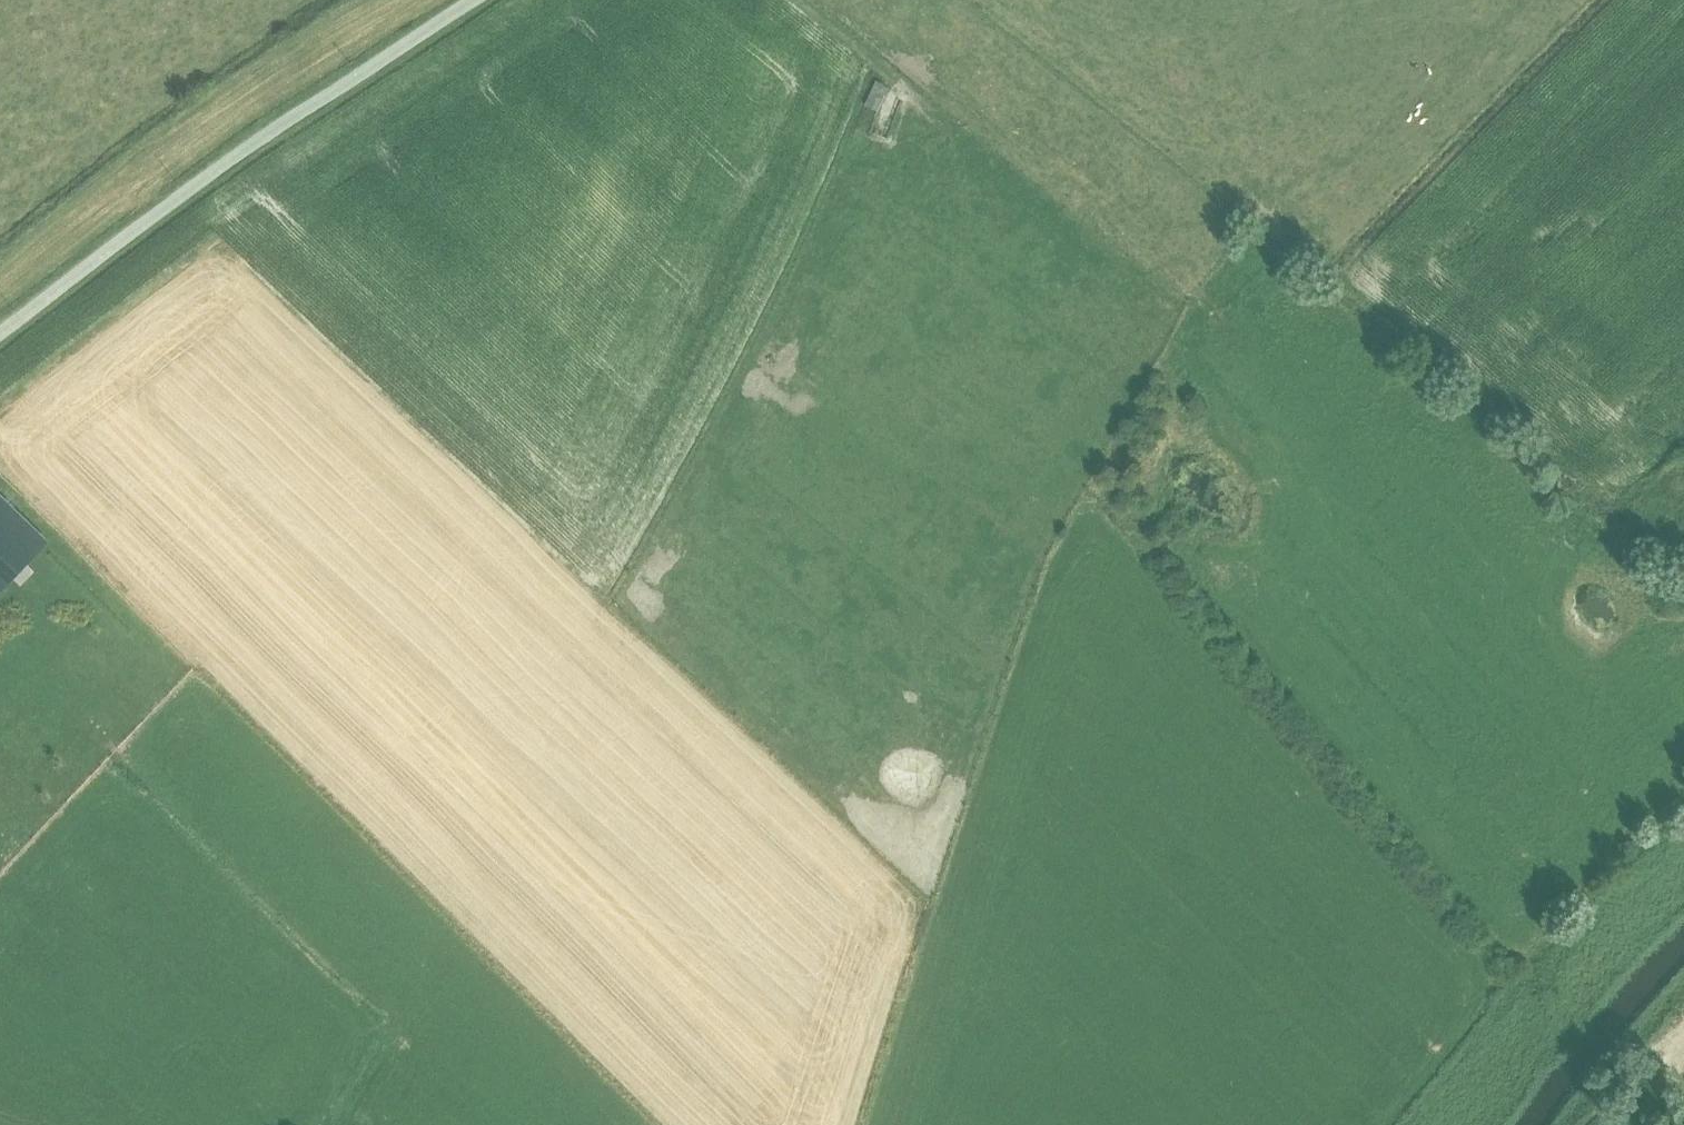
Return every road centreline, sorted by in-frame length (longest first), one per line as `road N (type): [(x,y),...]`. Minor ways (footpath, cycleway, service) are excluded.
road 1 (unclassified): [(0,330),(184,192),(469,0)]

